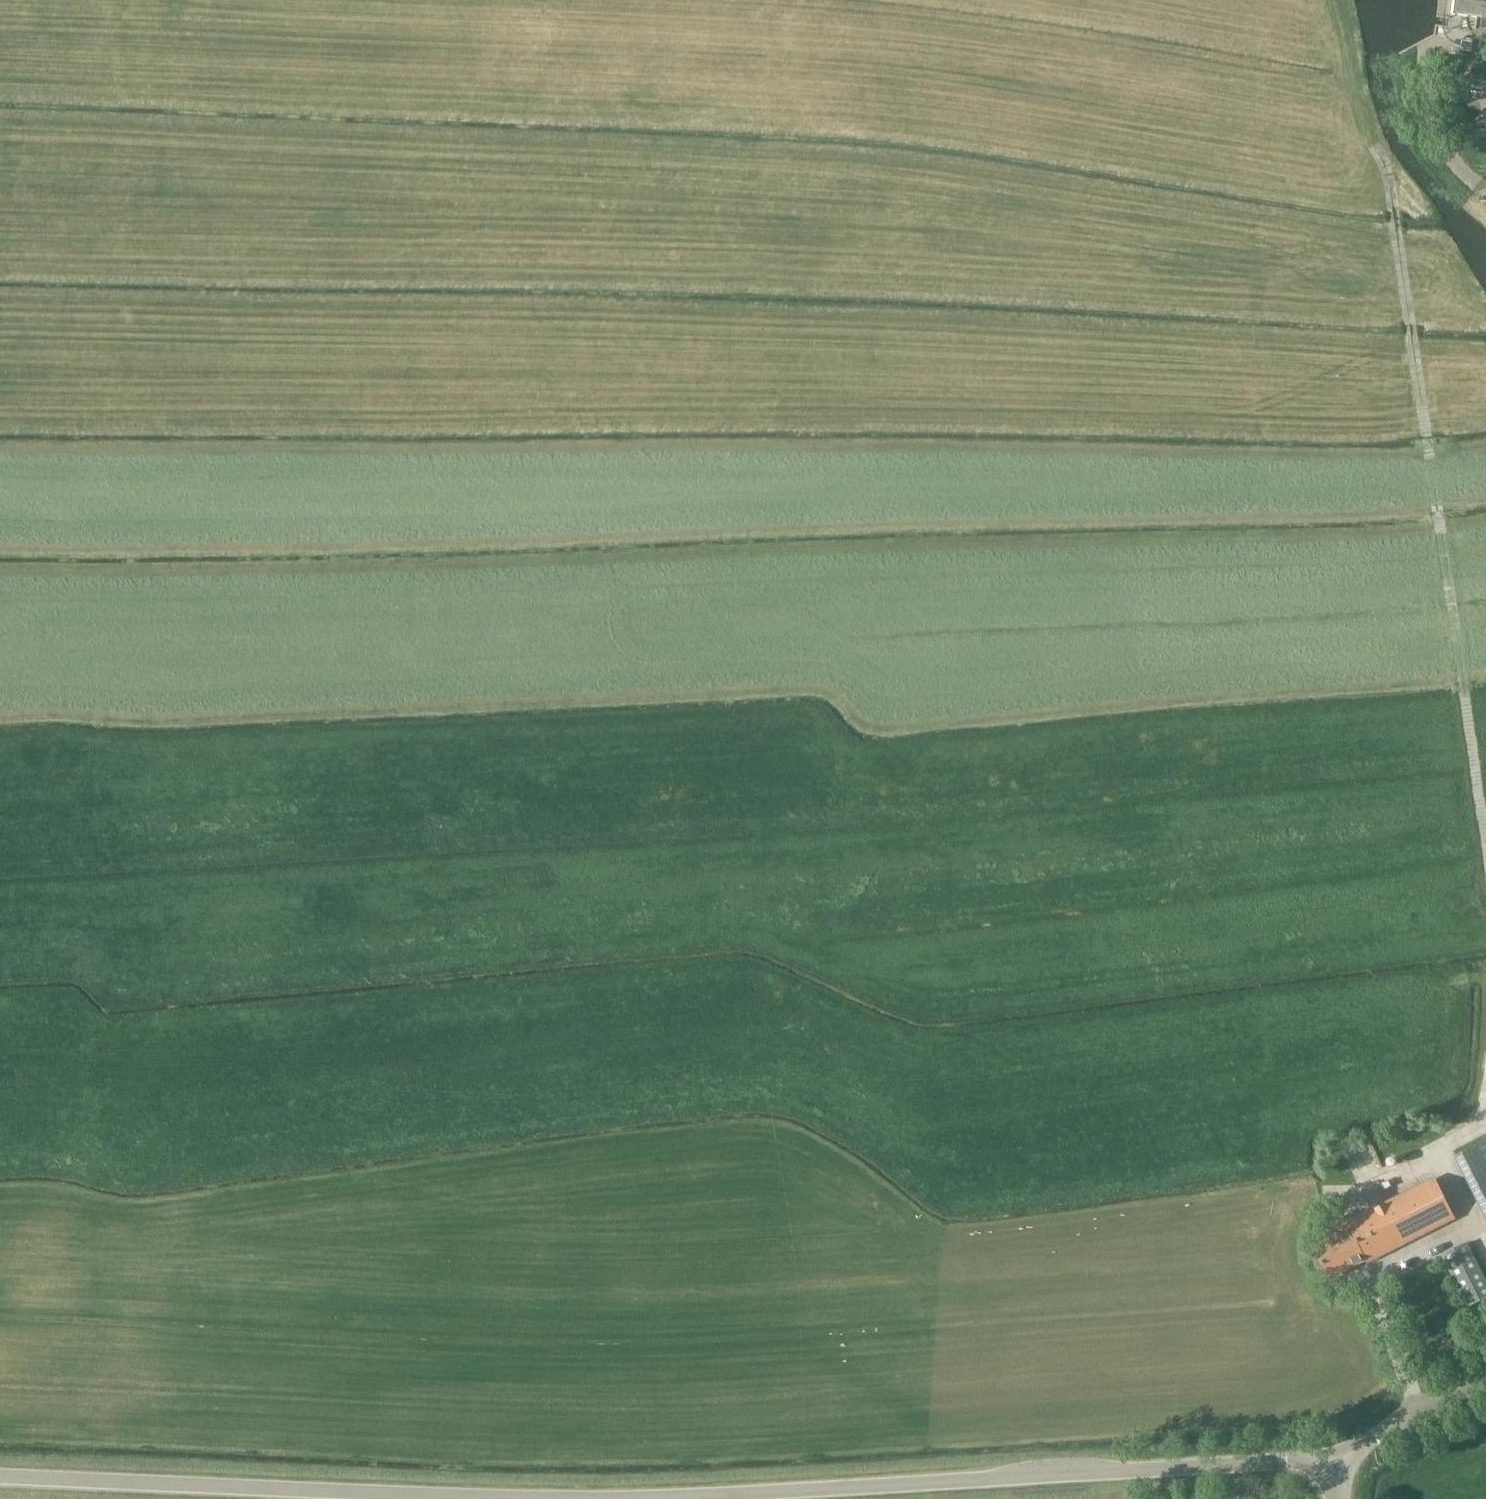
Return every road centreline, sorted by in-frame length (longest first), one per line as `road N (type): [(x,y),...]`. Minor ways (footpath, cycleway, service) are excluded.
road 1 (unclassified): [(1343,1459),(532,1493),(0,1473)]
road 2 (track): [(1373,147),(1387,169),(1485,827)]
road 3 (track): [(1485,1081),(1478,1122),(1434,1152),(1485,1255)]
road 4 (unclassified): [(1485,1380),(1343,1459)]

